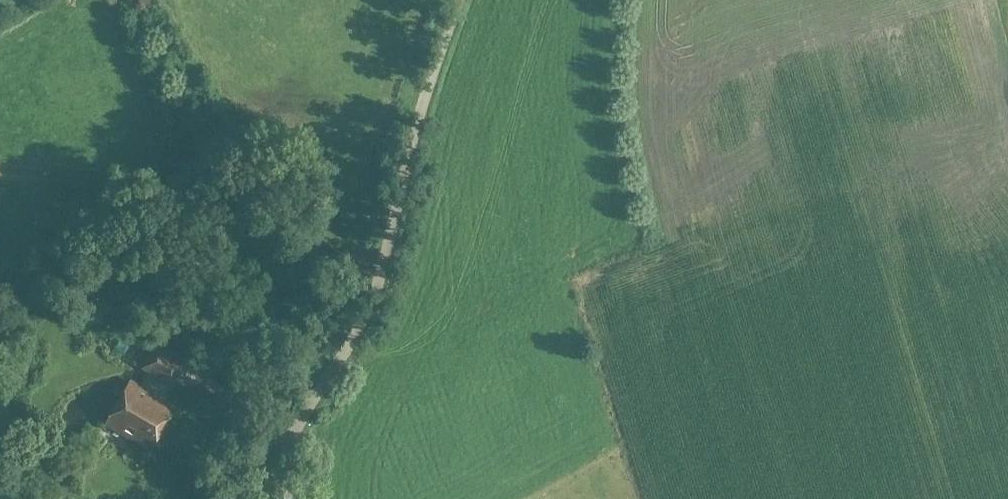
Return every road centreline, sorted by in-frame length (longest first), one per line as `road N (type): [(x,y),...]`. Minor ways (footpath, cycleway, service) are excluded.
road 1 (unclassified): [(290,498),(287,455),(386,266),(459,0)]
road 2 (track): [(386,266),(282,204),(157,196),(0,164)]

